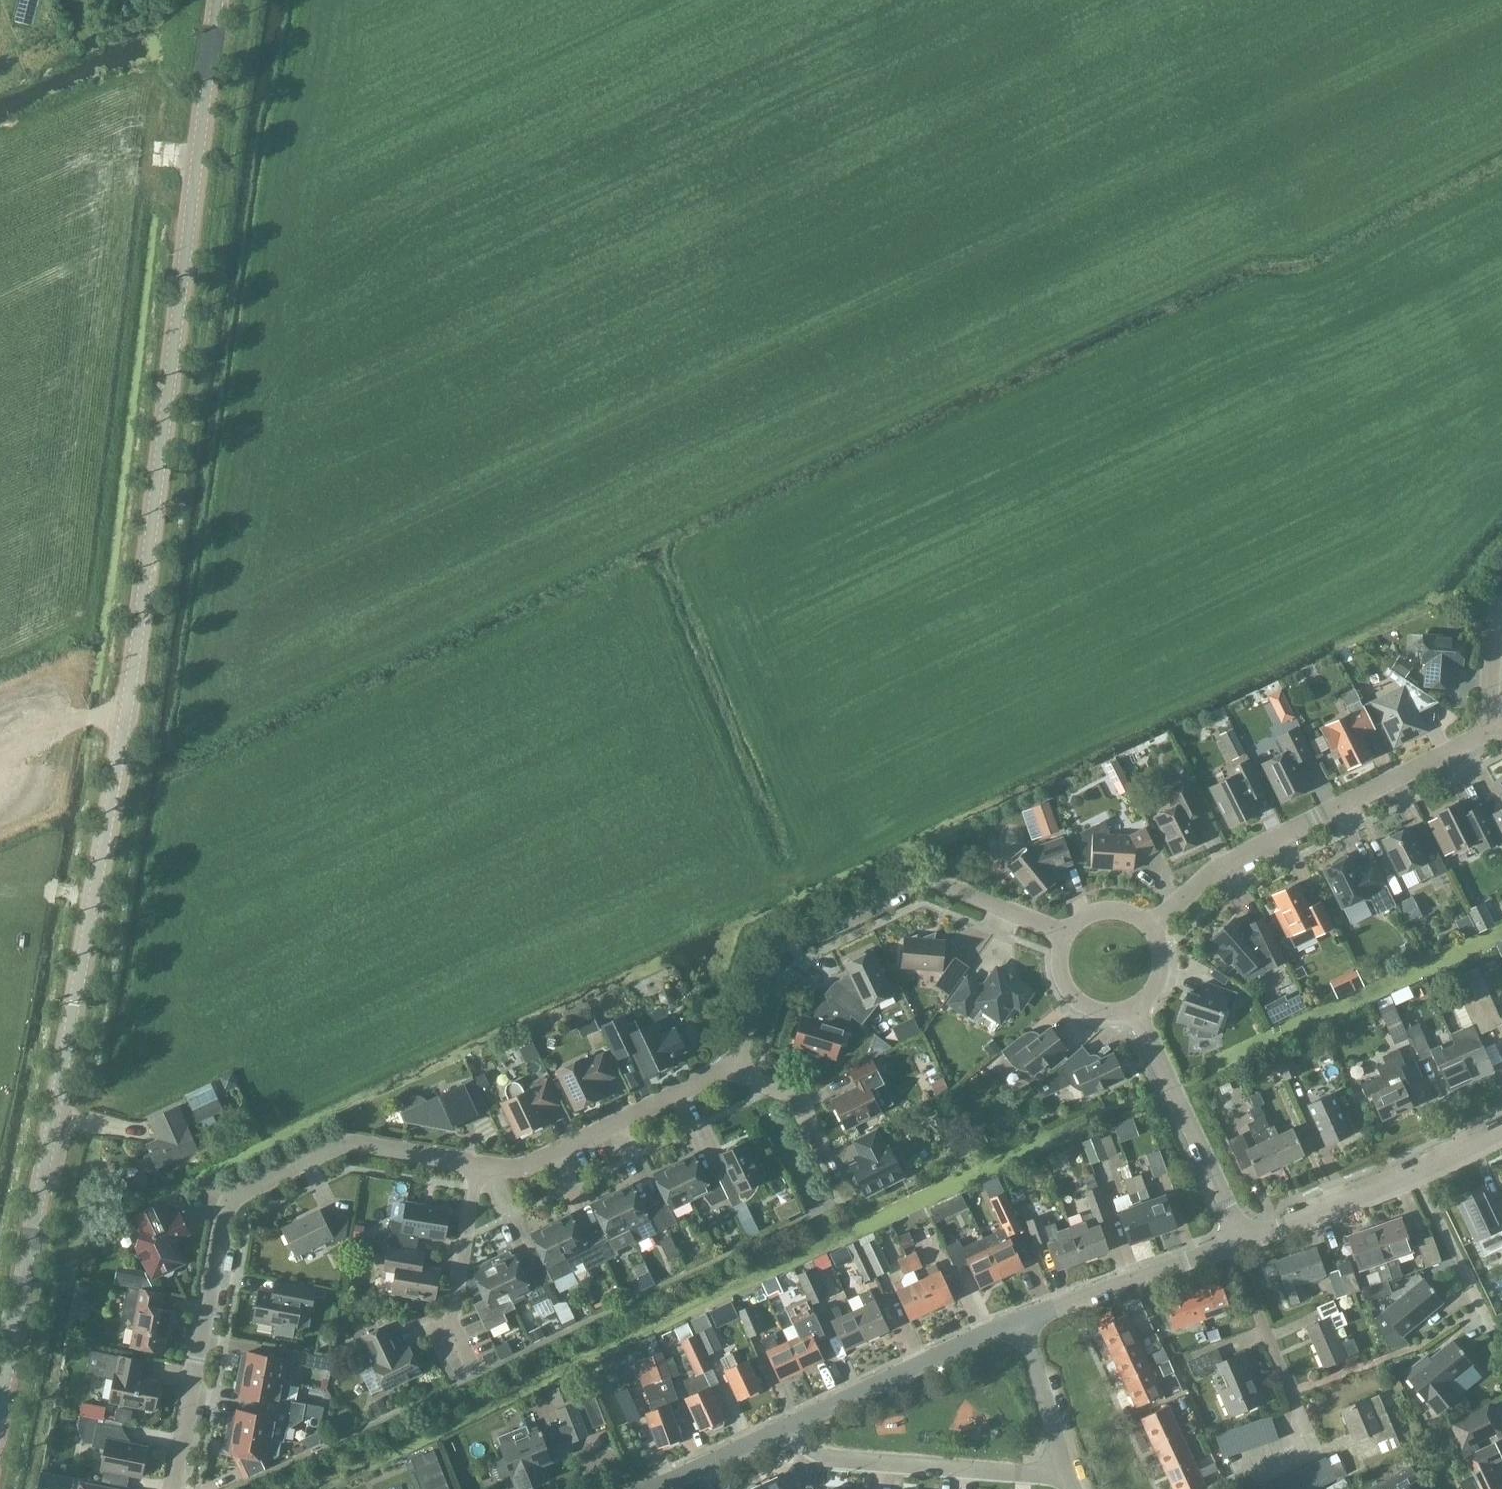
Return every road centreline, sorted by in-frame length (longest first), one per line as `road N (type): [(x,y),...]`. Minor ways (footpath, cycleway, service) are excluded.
road 1 (tertiary): [(0,1418),(143,610),(217,0)]
road 2 (residential): [(176,1488),(223,1202),(347,1142),(476,1163)]
road 3 (residential): [(733,1069),(771,946),(918,878),(1063,934)]
road 4 (residential): [(1145,922),(1248,851),(1490,731),(1492,715)]
road 5 (residential): [(746,1438),(839,1458),(1080,1488)]
road 6 (residential): [(746,1438),(1008,1323)]
road 7 (residential): [(1242,1239),(1416,1175),(1501,1130)]
road 8 (residential): [(476,1163),(518,1169),(733,1069)]
road 9 (residential): [(1229,1244),(1309,1439),(1261,1468)]
road 10 (residential): [(1242,1239),(1130,1008)]
road 11 (residential): [(1008,1323),(1229,1244)]
road 12 (residential): [(476,1163),(445,1329),(456,1349)]
road 13 (residential): [(1080,1488),(1008,1323)]
road 14 (residential): [(1063,934),(1056,966),(1069,995),(1097,1012),(1130,1008)]
road 15 (residential): [(626,1488),(746,1438)]
road 16 (residential): [(733,1069),(796,1095),(822,1148)]

